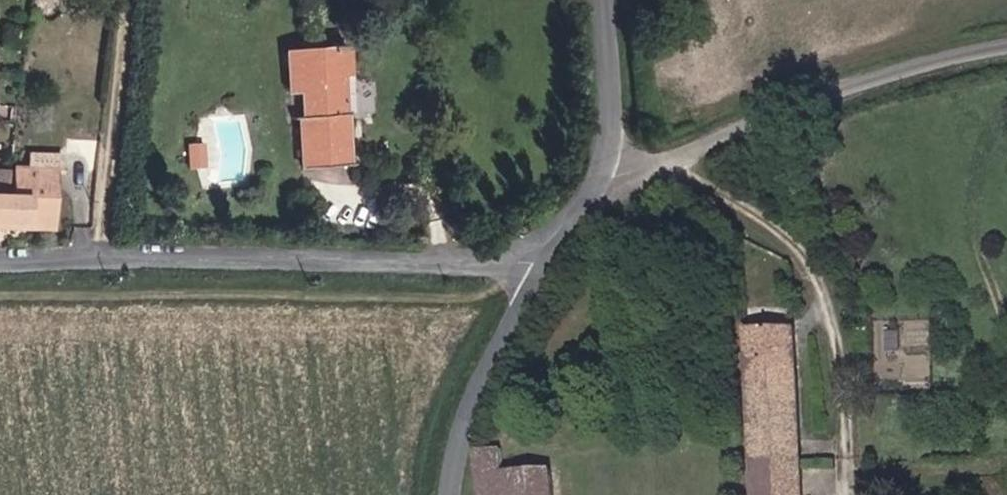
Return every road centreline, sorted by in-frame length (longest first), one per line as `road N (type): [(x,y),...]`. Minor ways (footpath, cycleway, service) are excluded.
road 1 (unclassified): [(0,263),(478,259),(547,271)]
road 2 (unclassified): [(600,167),(632,171),(681,157),(866,82),(1006,46)]
road 3 (tertiary): [(449,494),(471,403),(547,271)]
road 4 (tertiary): [(600,167),(611,131),(608,0)]

